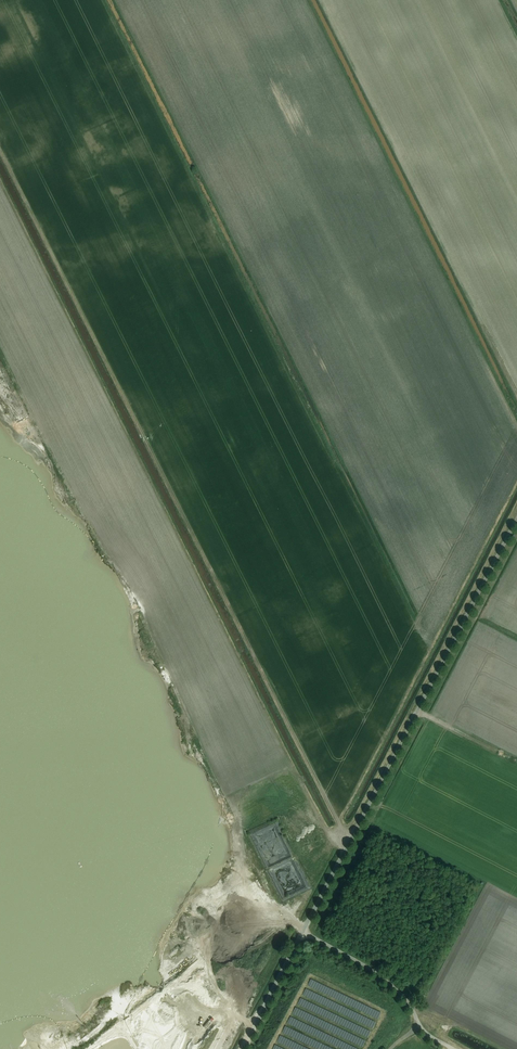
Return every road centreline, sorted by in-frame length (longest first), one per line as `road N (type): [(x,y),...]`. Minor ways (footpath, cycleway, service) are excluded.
road 1 (track): [(0,150),(340,828),(338,841)]
road 2 (track): [(0,181),(325,828),(347,847)]
road 3 (unclassified): [(303,930),(516,519)]
road 4 (unclassified): [(420,1028),(388,981),(303,930)]
road 5 (unclassified): [(242,1048),(303,930)]

